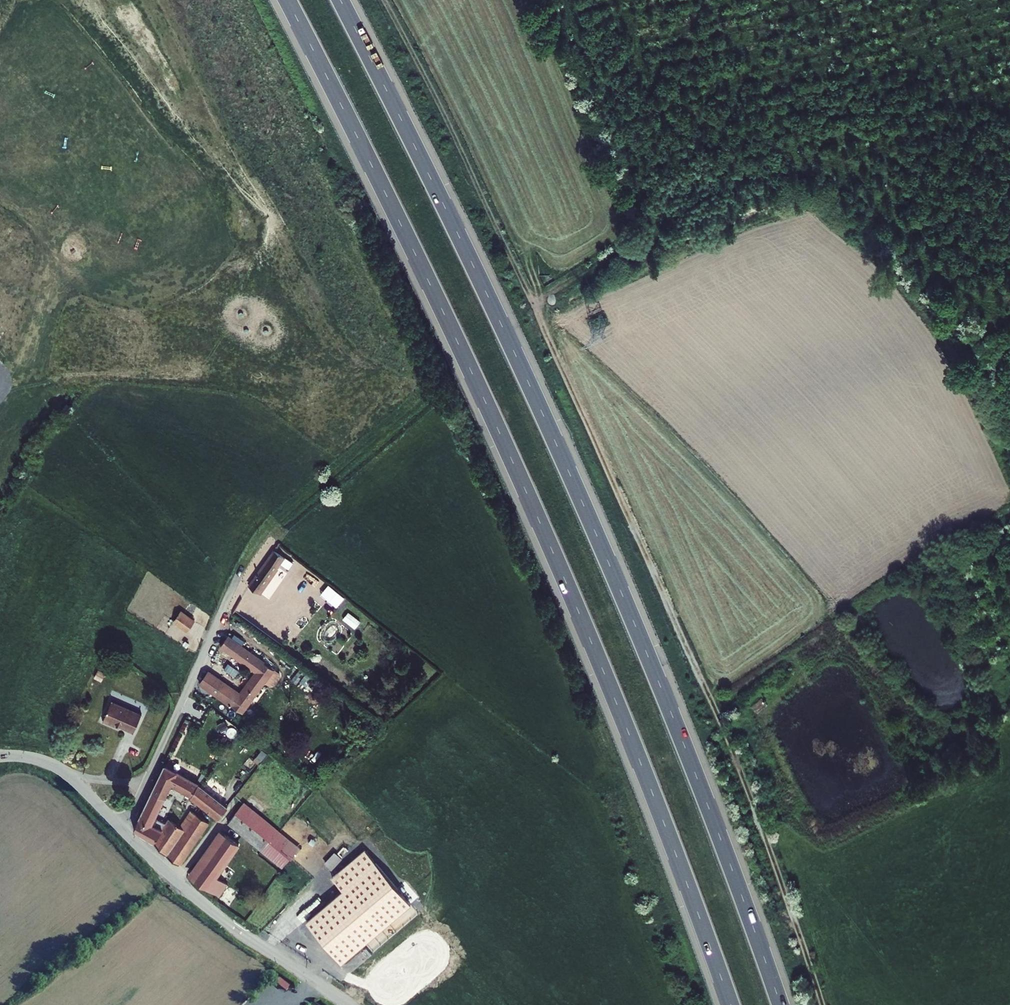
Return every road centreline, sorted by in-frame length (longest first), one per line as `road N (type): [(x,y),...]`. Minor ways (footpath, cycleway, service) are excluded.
road 1 (motorway): [(286,0),(555,558),(730,1004)]
road 2 (motorway): [(781,1004),(576,489),(340,0)]
road 3 (track): [(813,1004),(699,692),(510,269),(375,0)]
road 4 (unclassified): [(350,1004),(195,897),(64,771),(0,755)]

